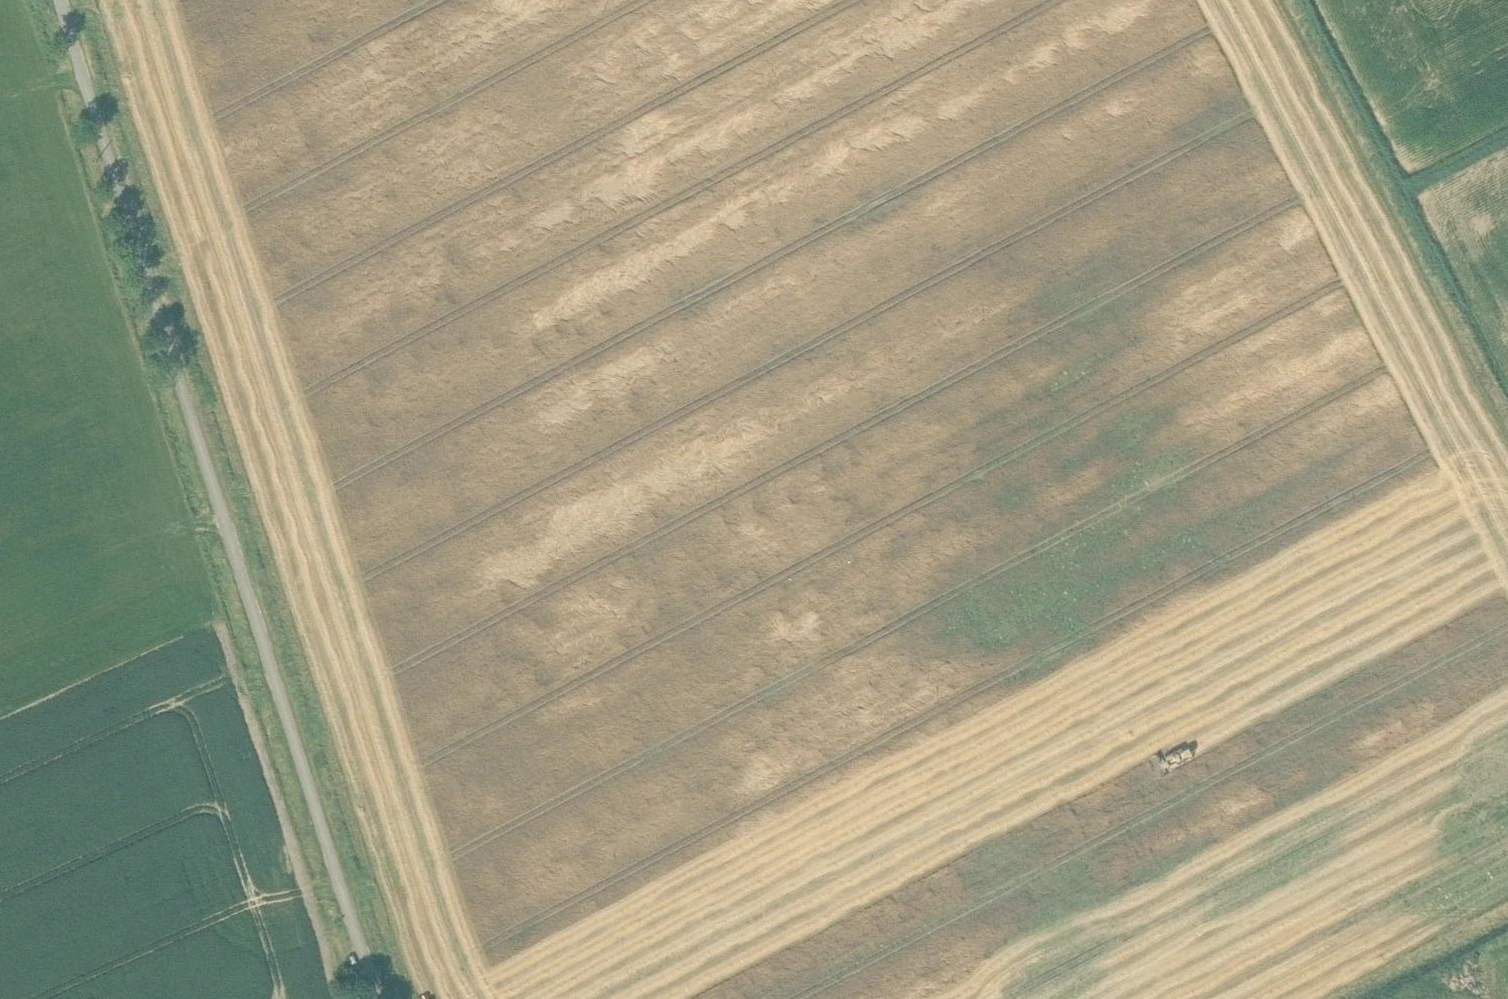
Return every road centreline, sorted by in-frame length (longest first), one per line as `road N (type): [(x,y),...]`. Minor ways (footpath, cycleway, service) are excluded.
road 1 (unclassified): [(377,998),(52,0)]

